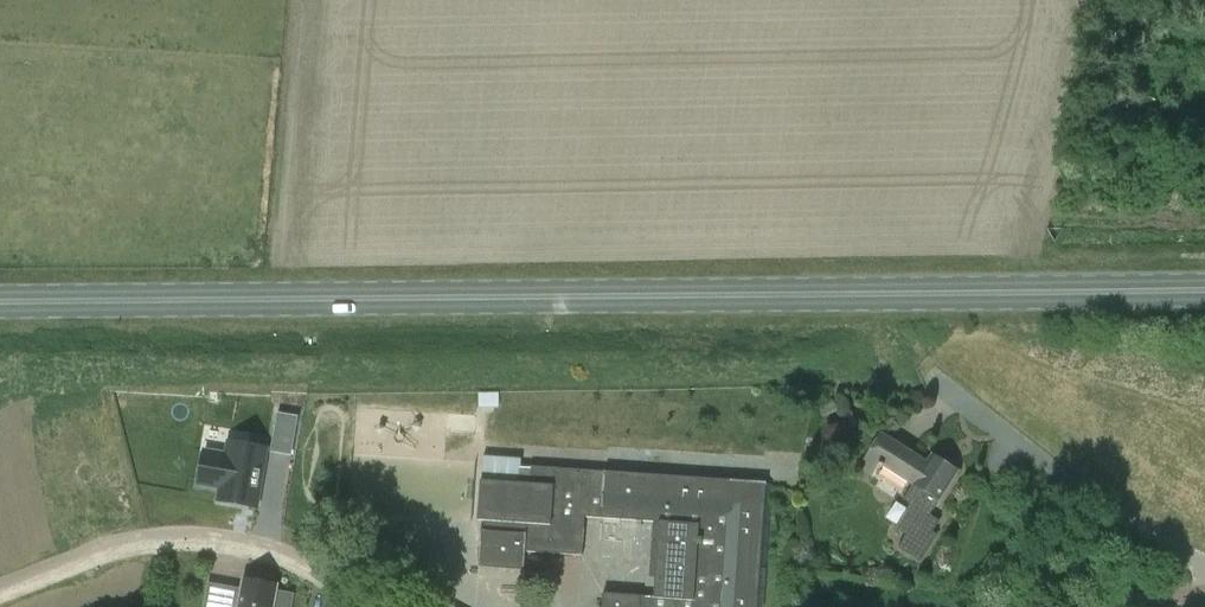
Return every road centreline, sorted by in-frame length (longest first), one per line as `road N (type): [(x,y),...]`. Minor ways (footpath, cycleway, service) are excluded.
road 1 (primary): [(1204,293),(0,303)]
road 2 (residential): [(374,606),(271,550),(188,538),(105,551),(0,592)]

